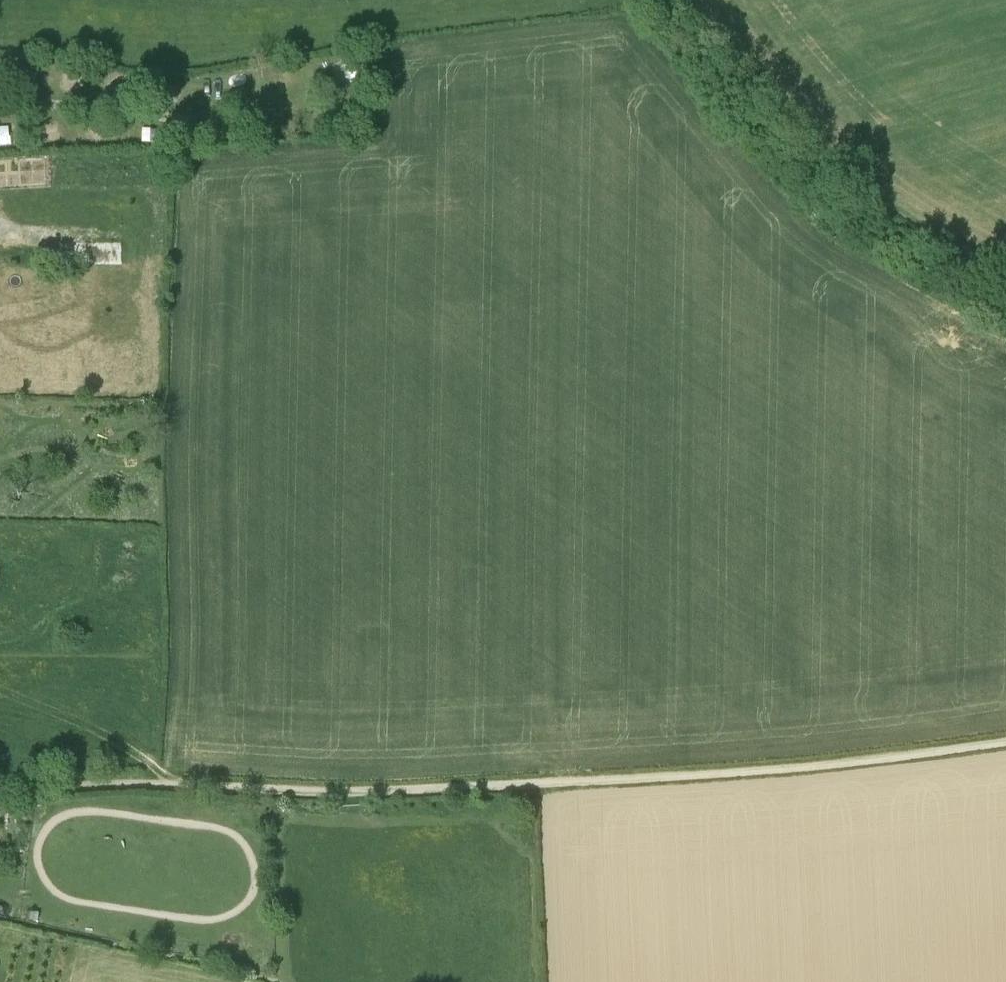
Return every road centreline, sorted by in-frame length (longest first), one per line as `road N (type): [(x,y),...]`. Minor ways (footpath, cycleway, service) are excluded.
road 1 (track): [(0,789),(129,782),(452,789),(786,771),(1005,744)]
road 2 (track): [(659,0),(768,138),(840,207),(1005,308)]
road 3 (track): [(0,100),(219,123)]

